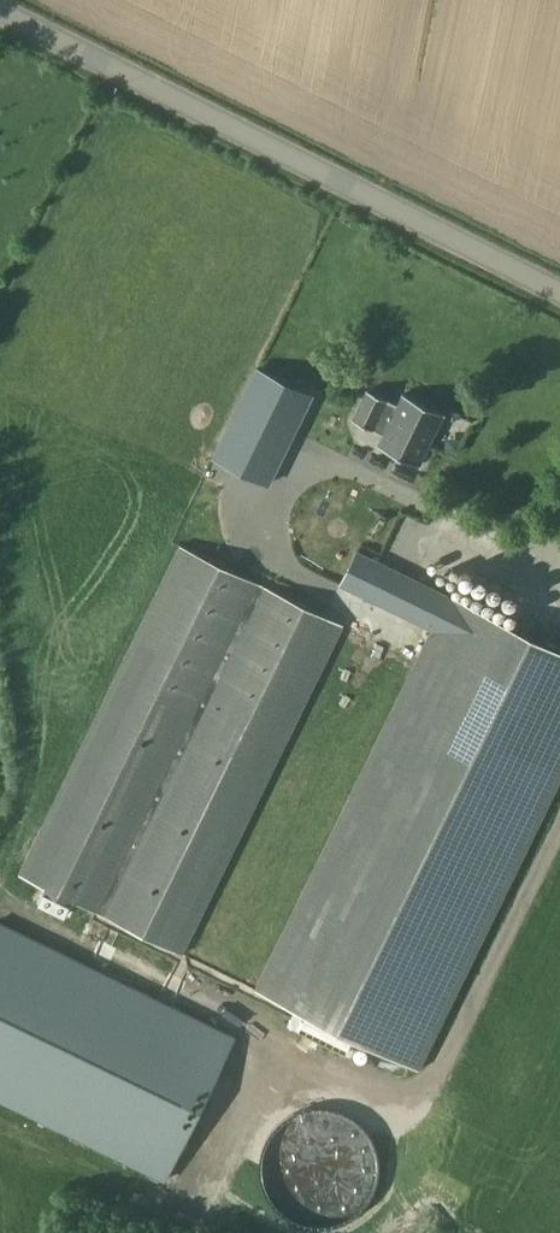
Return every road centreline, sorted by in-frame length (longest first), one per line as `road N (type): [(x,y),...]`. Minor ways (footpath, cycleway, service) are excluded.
road 1 (unclassified): [(559,294),(0,11)]

